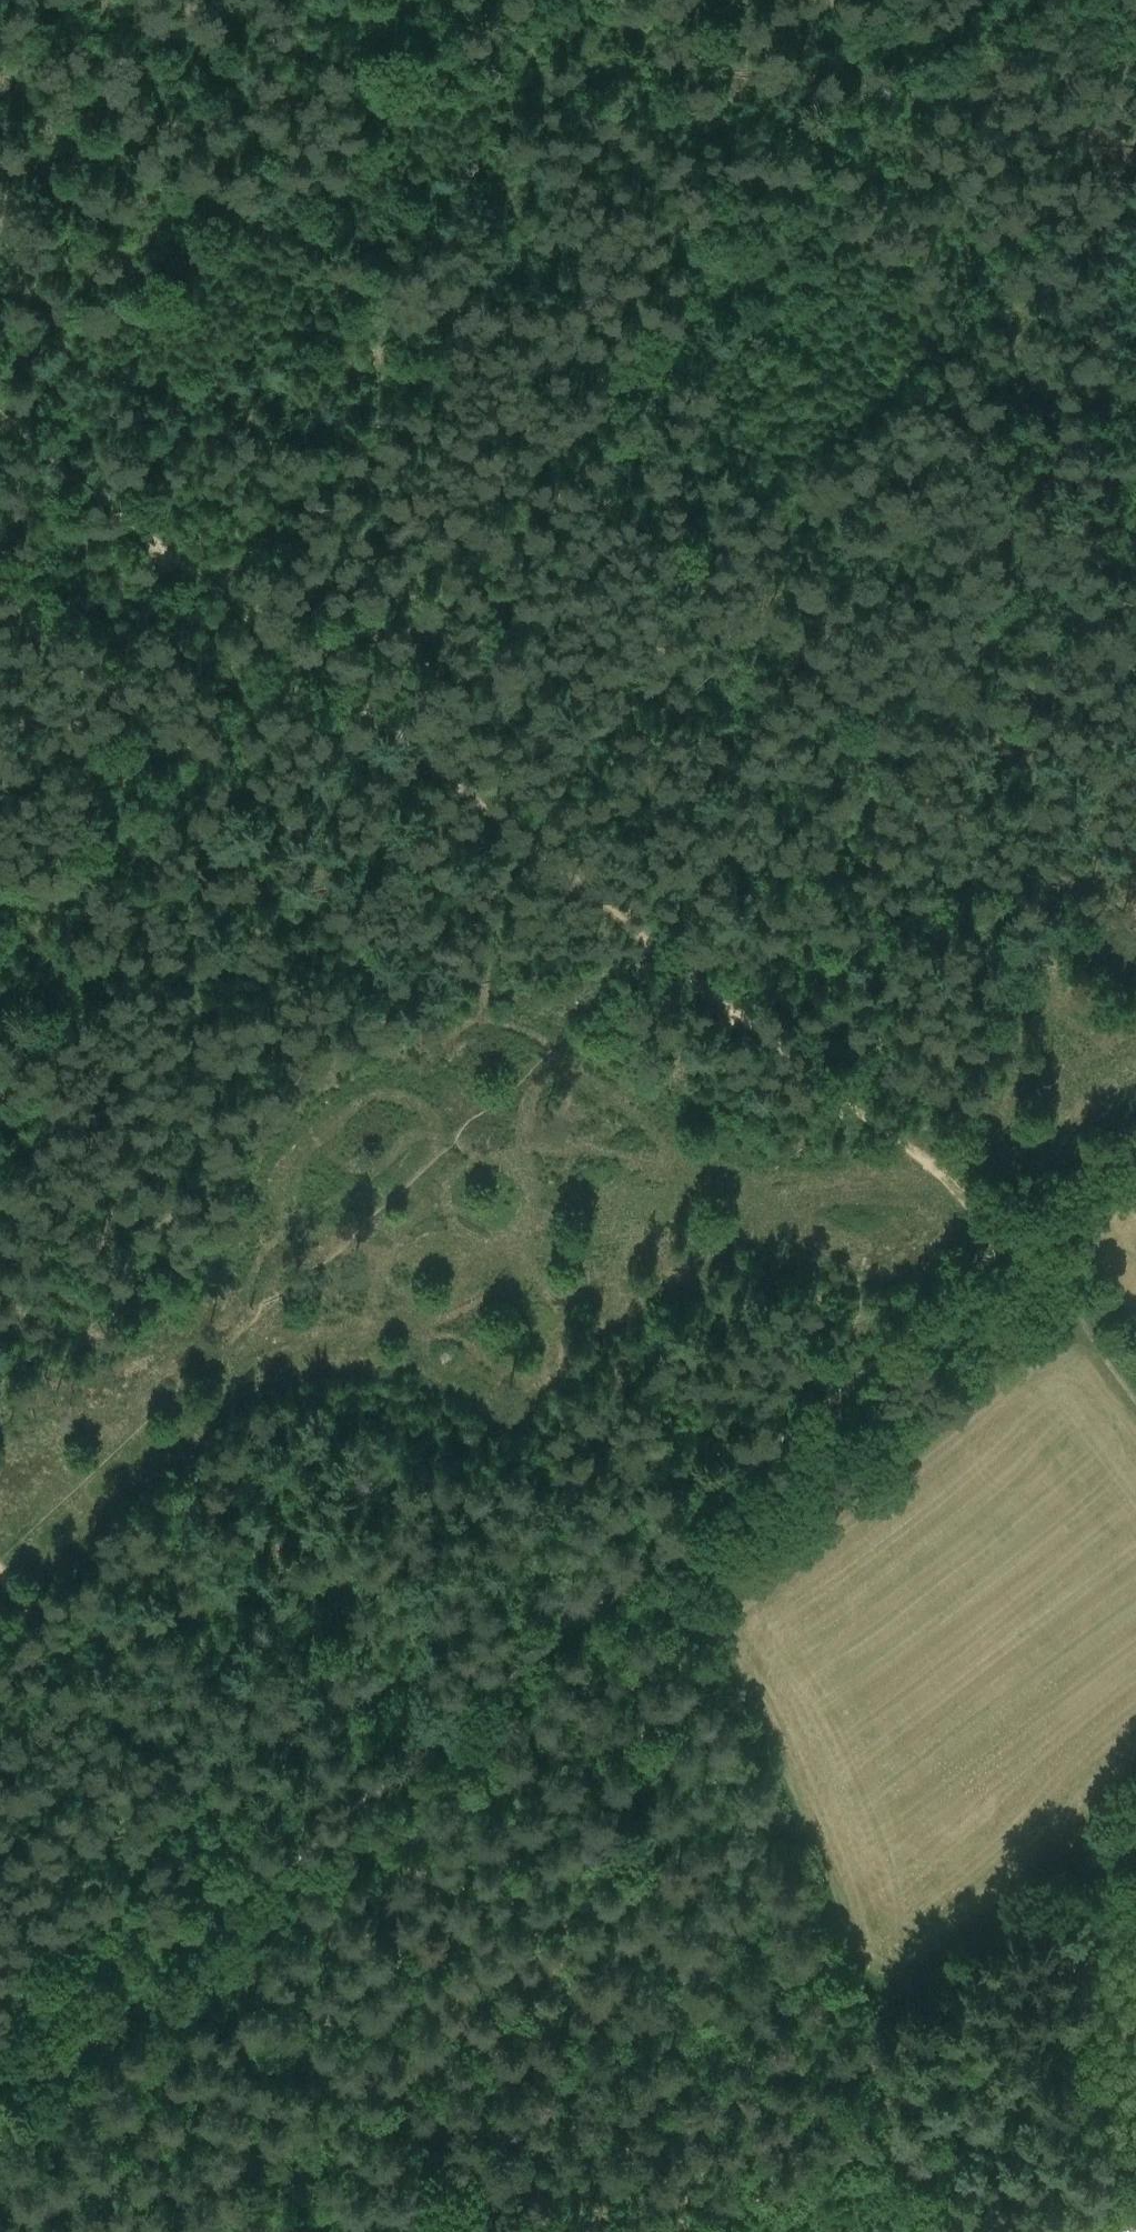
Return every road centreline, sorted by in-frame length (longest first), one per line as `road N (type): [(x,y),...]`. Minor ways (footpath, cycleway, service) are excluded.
road 1 (track): [(0,415),(101,506),(307,661),(483,817),(831,1094),(1035,1245)]
road 2 (track): [(1135,1383),(1035,1245)]
road 3 (track): [(1135,1146),(1035,1245)]

